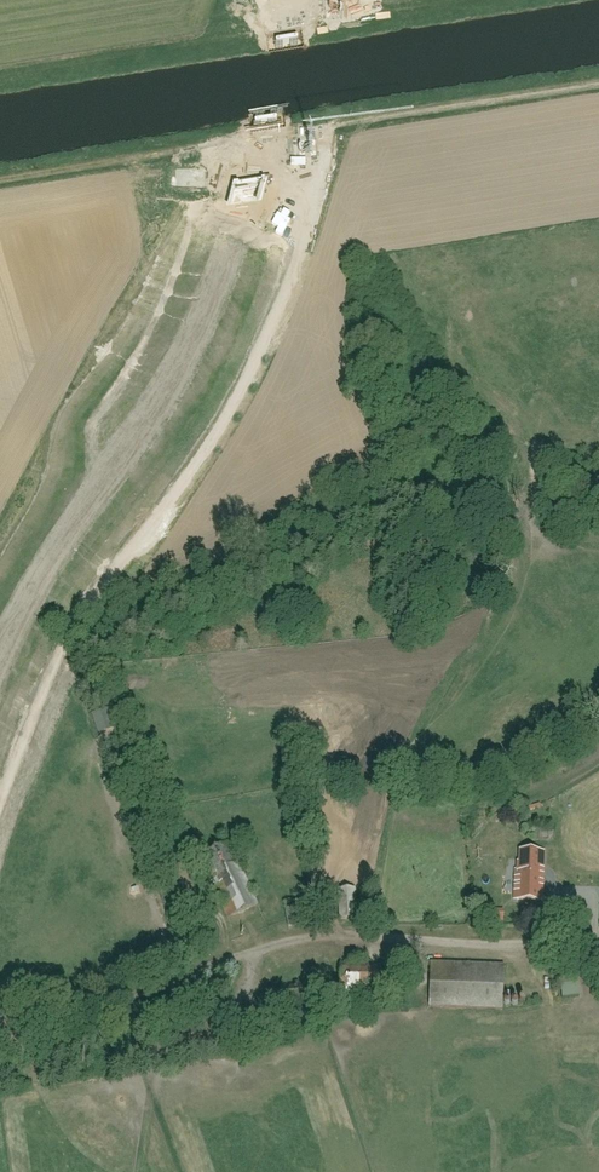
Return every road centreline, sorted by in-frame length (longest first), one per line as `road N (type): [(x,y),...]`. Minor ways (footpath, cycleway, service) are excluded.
road 1 (unclassified): [(294,0),(247,181),(158,398),(29,597),(0,660)]
road 2 (track): [(0,1027),(255,960),(284,945),(598,933)]
road 3 (track): [(0,180),(598,86)]

